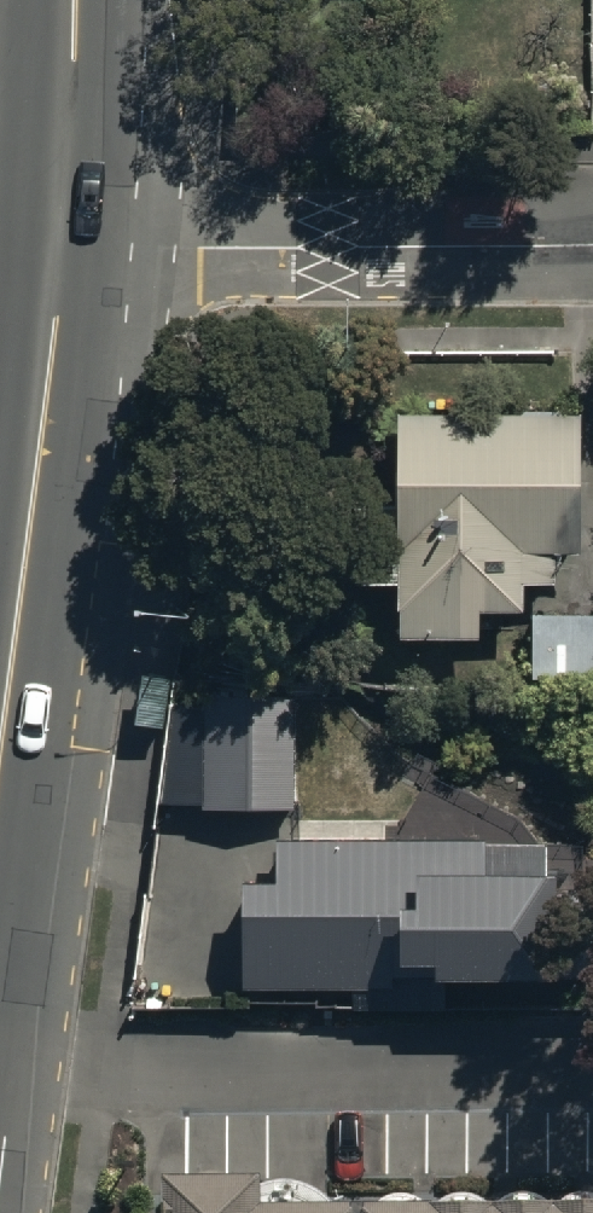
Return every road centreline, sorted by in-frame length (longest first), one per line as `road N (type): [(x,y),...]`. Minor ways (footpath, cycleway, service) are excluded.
road 1 (primary): [(67,211),(0,738)]
road 2 (residential): [(592,245),(201,248),(67,211)]
road 3 (primary): [(68,0),(67,211)]

